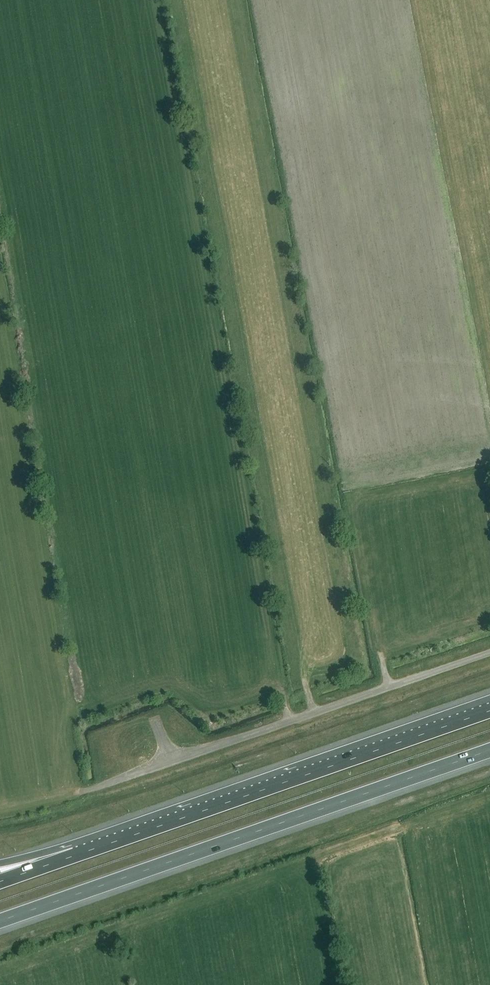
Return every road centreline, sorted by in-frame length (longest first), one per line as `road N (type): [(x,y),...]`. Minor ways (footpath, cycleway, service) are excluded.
road 1 (motorway): [(0,921),(489,750)]
road 2 (motorway): [(489,711),(77,855)]
road 3 (unclassified): [(82,798),(489,652)]

